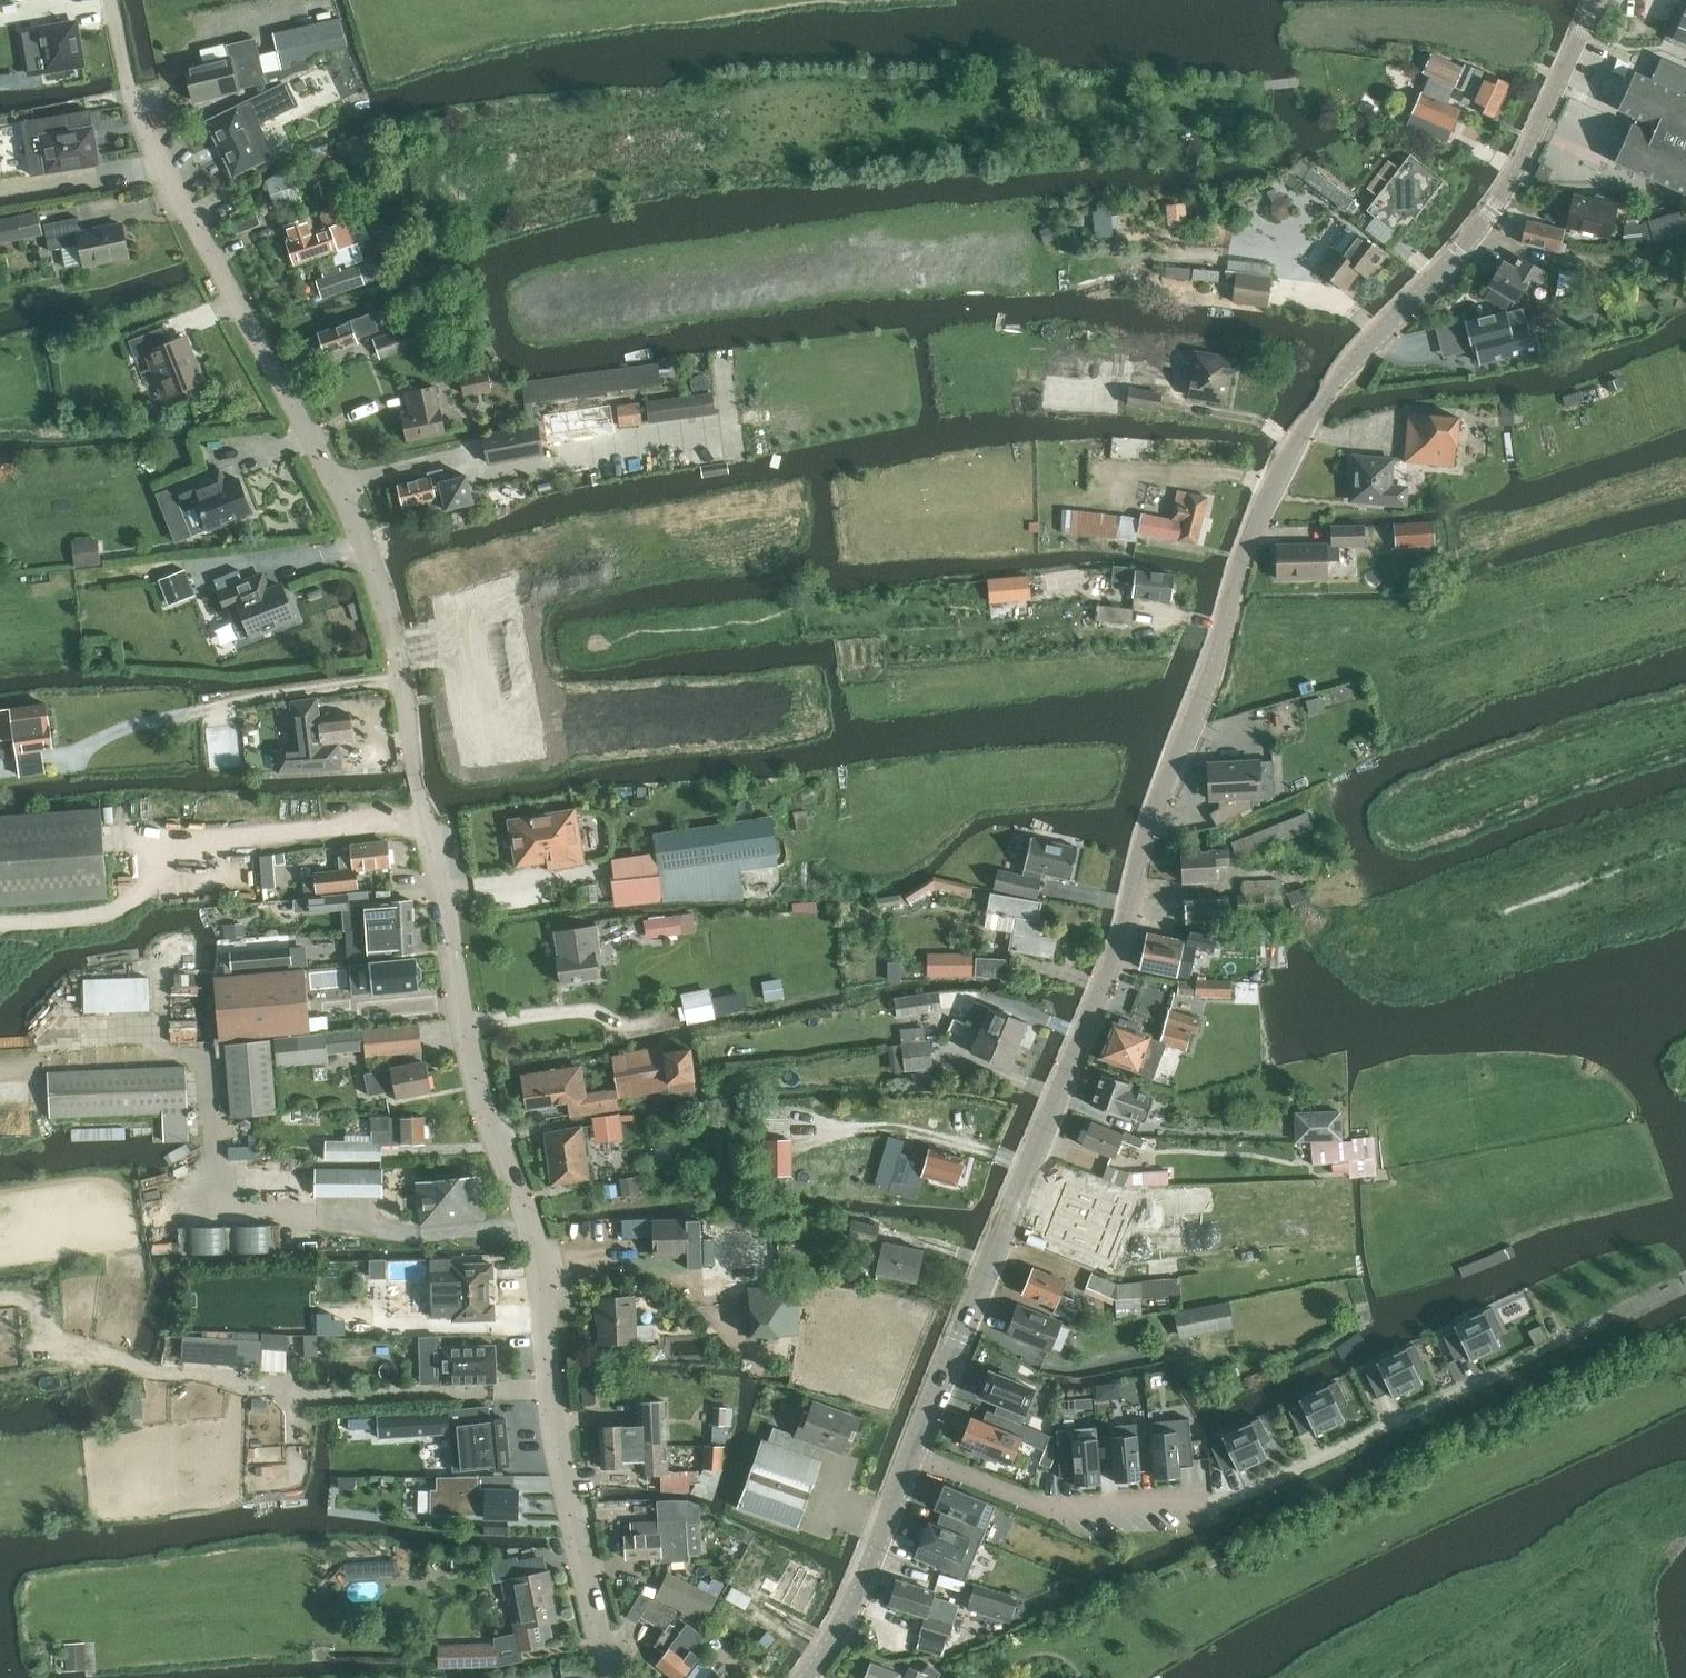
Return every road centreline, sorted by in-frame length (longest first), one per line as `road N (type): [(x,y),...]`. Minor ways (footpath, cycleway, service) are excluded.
road 1 (residential): [(615,1677),(593,1623),(560,1464),(532,1229),(471,1067),(445,890),(381,588),(340,484),(182,204),(143,109),(112,0)]
road 2 (tertiary): [(918,1452),(1120,947),(1148,837),(1212,695),(1247,541),(1322,410),(1515,186),(1601,0)]
road 3 (residential): [(918,1452),(1039,1499),(1121,1511),(1220,1503),(1612,1313)]
road 4 (track): [(0,931),(100,925),(190,848),(428,820)]
road 5 (track): [(234,1192),(204,1055),(0,1063)]
road 6 (track): [(287,1395),(64,1344),(35,1298),(0,1302)]
road 7 (tertiary): [(808,1677),(858,1596),(918,1452)]
road 8 (track): [(552,462),(713,434)]

